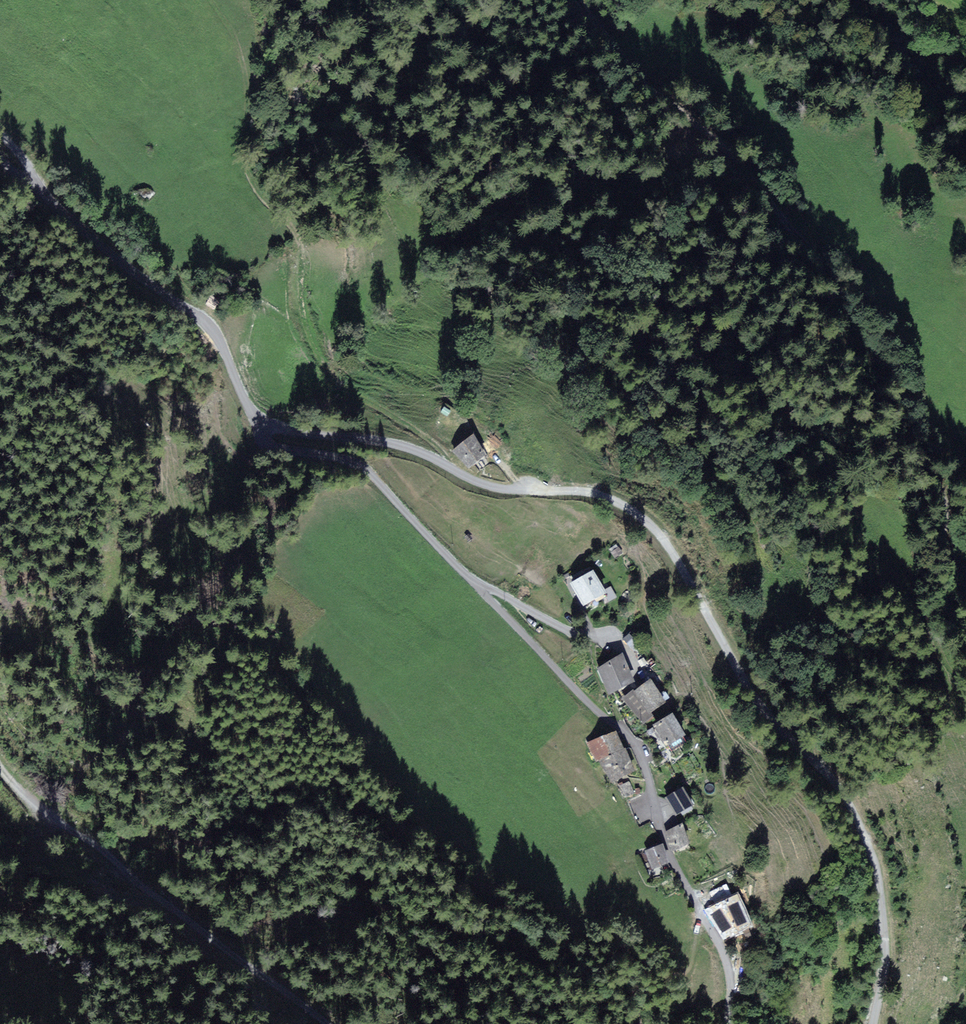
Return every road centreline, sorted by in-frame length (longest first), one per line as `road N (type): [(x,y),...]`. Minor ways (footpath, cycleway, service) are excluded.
road 1 (tertiary): [(874,1023),(887,944),(879,872),(863,830),(844,792),(735,667),(663,537),(595,495),(504,489),(396,445),(258,421)]
road 2 (track): [(965,570),(948,543),(948,490),(919,452),(872,348),(817,256),(720,141),(658,91),(572,0)]
road 3 (tertiary): [(258,421),(264,445),(344,458),(364,470),(633,740),(674,865)]
road 4 (tertiary): [(258,421),(217,336),(104,253),(19,160)]
road 5 (track): [(453,469),(440,447),(345,390),(319,358),(301,310),(300,244),(290,226)]
road 6 (track): [(142,886),(330,1023)]
road 7 (track): [(0,765),(38,806),(142,886)]
road 8 (track): [(142,886),(0,851)]

